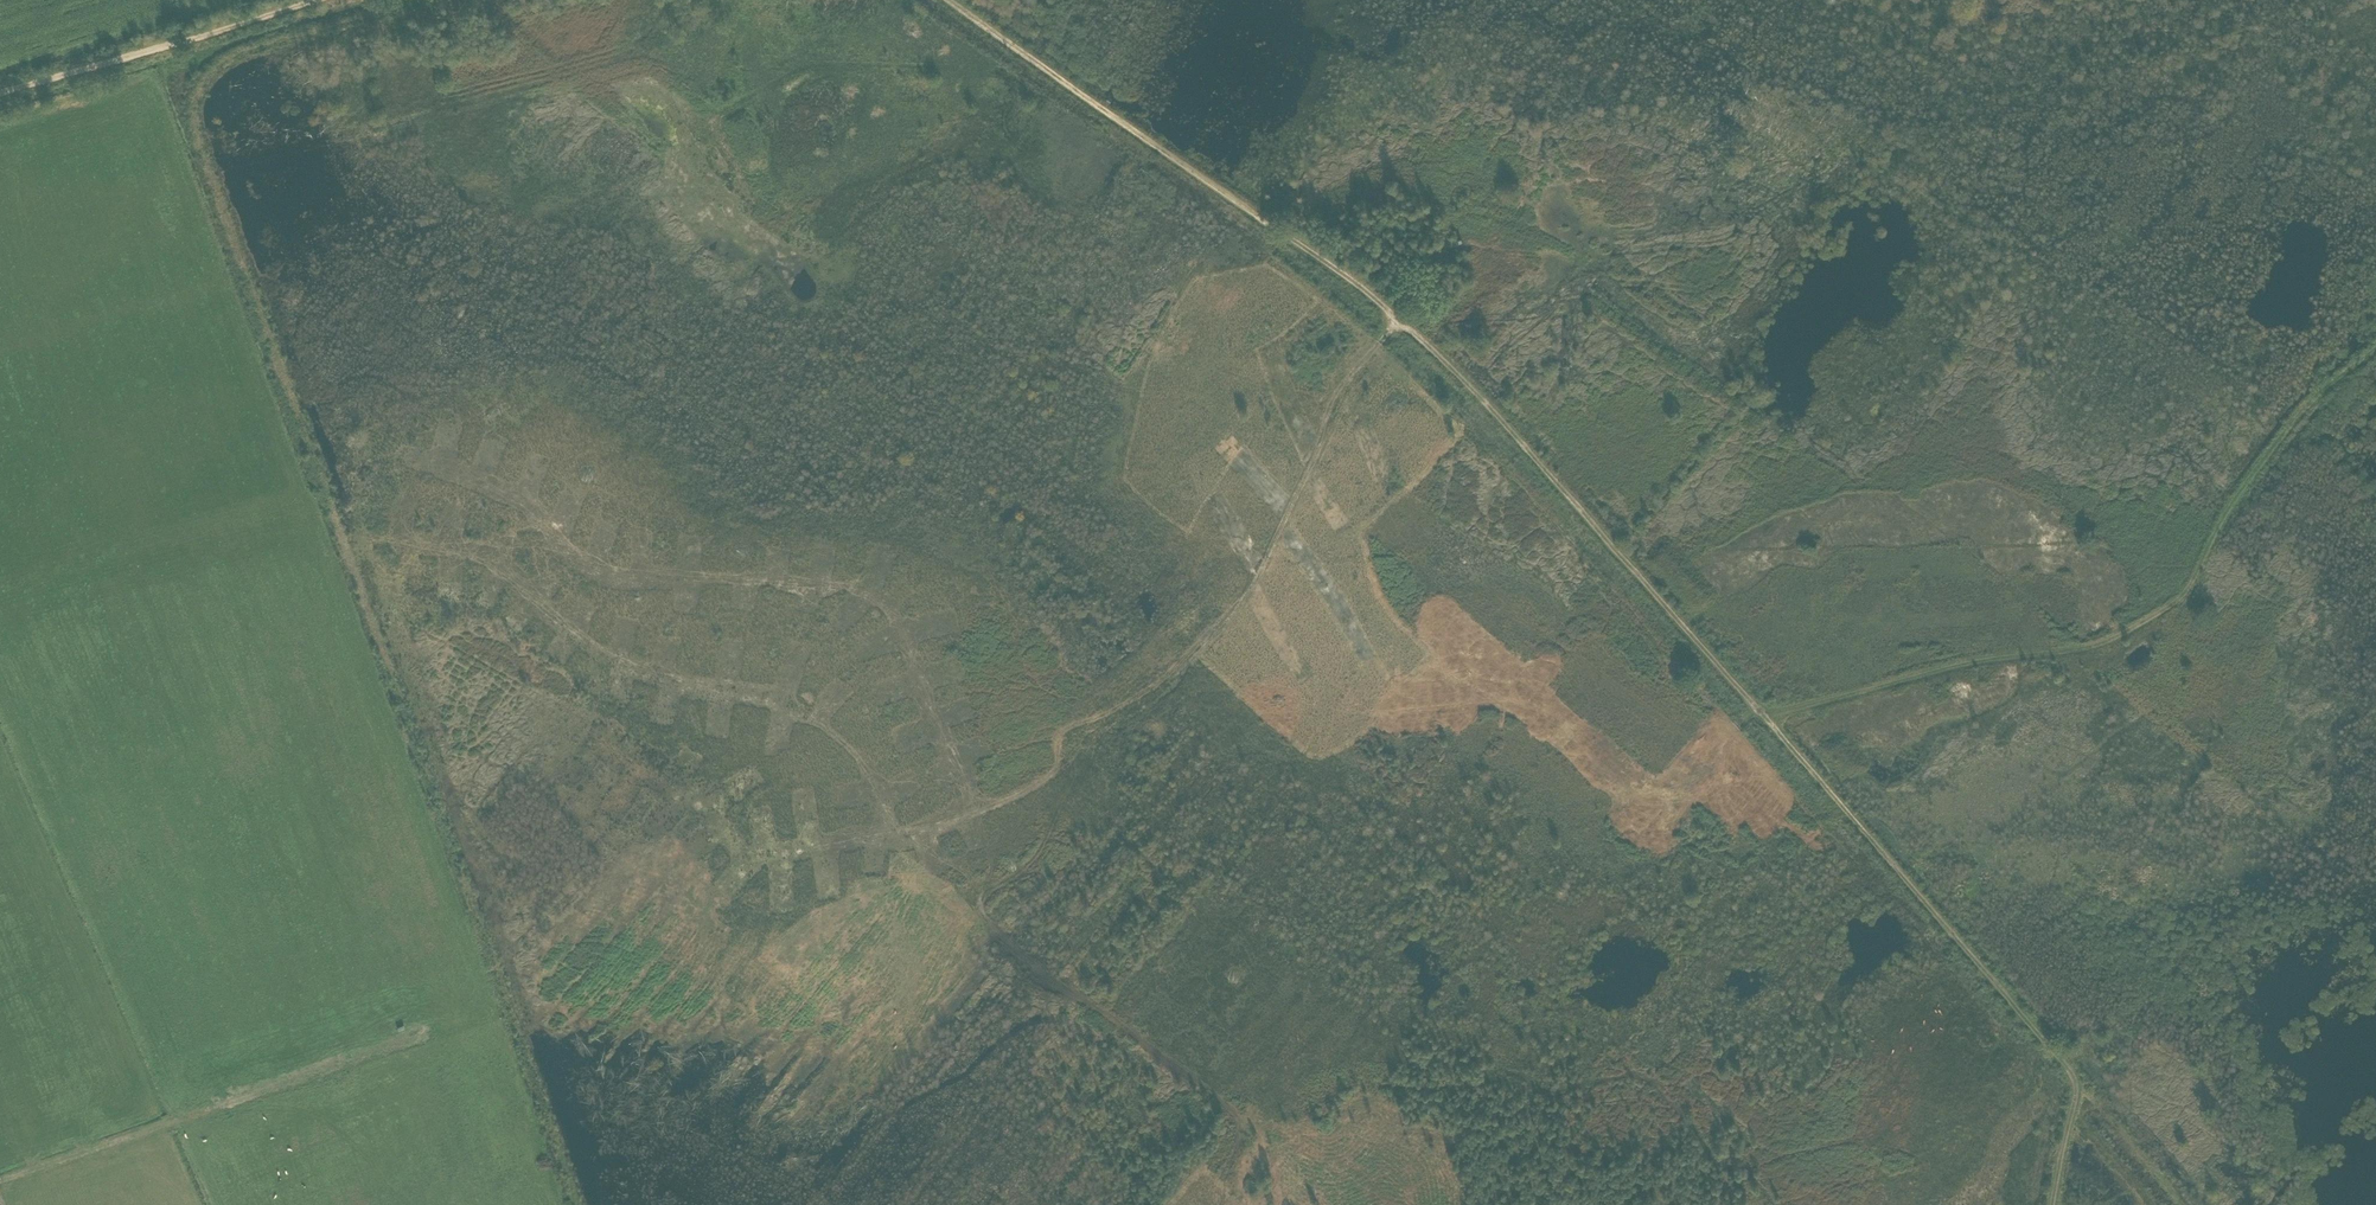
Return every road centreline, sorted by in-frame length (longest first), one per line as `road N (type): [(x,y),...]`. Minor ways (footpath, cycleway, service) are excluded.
road 1 (track): [(1398,323),(1342,398),(1257,578),(1227,619),(1171,679),(1096,733),(1045,850),(980,904),(986,924),(1054,988),(1132,1032),(1240,1119),(1230,1167),(1242,1204)]
road 2 (track): [(1764,717),(1417,334),(949,0)]
road 3 (track): [(1764,717),(1938,669),(2079,649),(2158,613),(2185,592),(2247,481),(2310,403),(2375,349)]
road 4 (track): [(1243,1130),(1350,1087),(1455,1088),(1511,1074),(1565,1092),(1642,1079),(1726,1165),(1863,1141)]
road 5 (track): [(2076,1079),(1764,717)]
road 6 (track): [(0,93),(310,0)]
road 7 (track): [(2182,1204),(2076,1079)]
road 8 (track): [(2076,1079),(2052,1204)]

